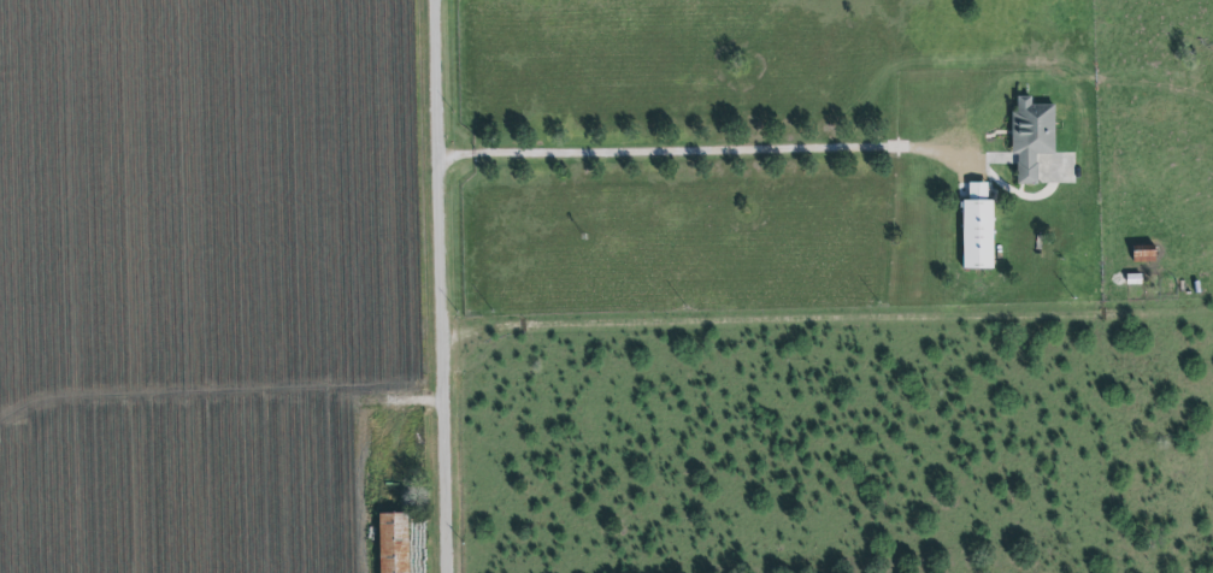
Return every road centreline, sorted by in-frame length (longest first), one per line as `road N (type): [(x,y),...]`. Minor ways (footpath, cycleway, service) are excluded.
road 1 (residential): [(453,572),(441,0)]

